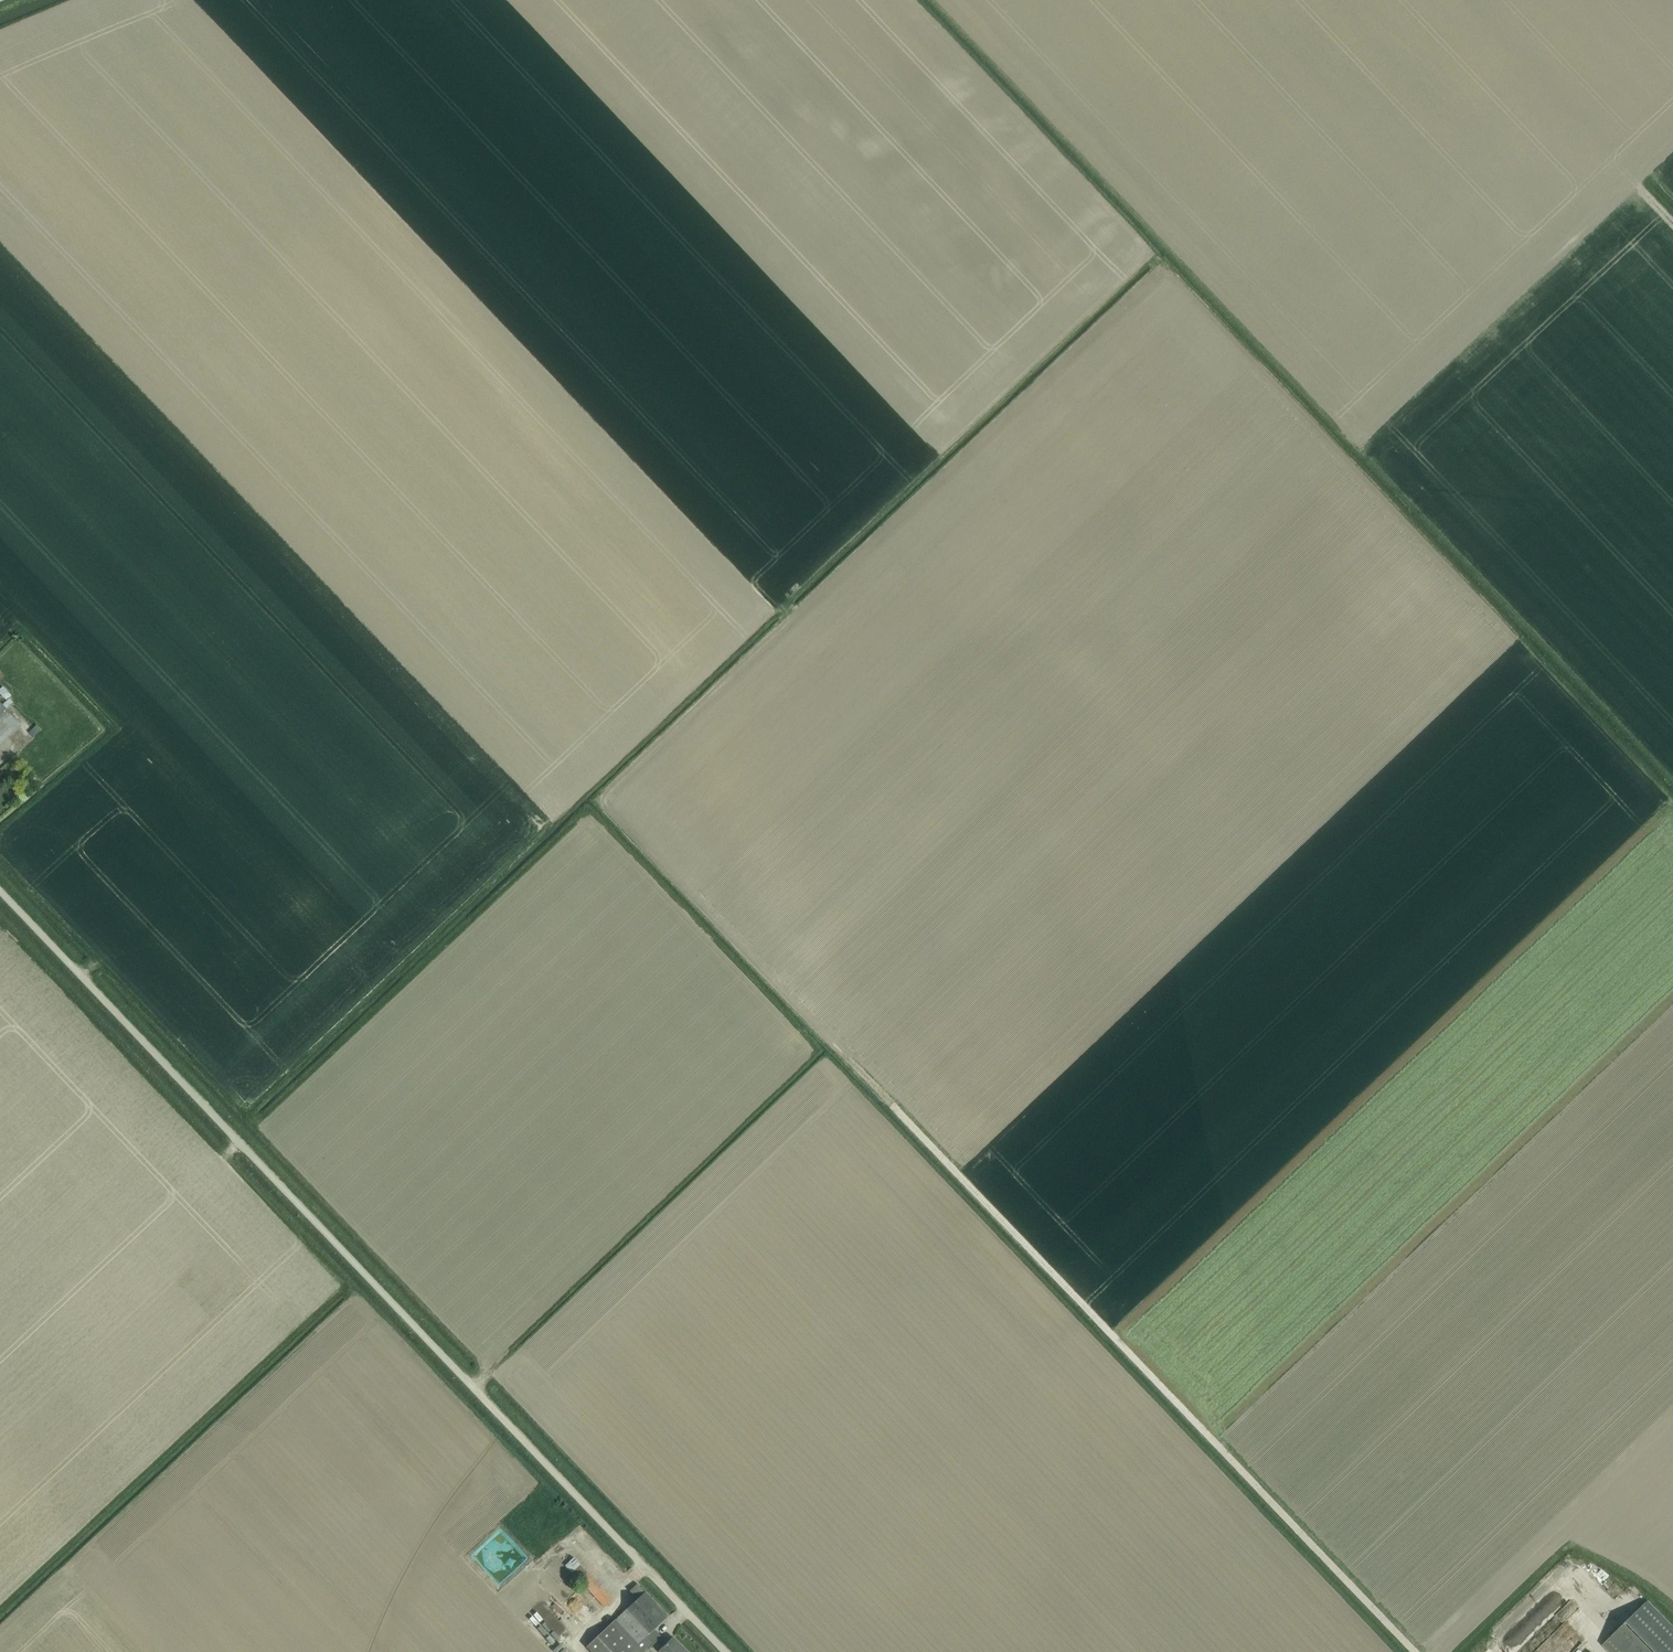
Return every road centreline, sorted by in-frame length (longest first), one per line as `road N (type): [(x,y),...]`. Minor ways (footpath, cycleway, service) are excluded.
road 1 (unclassified): [(729,1651),(0,892)]

